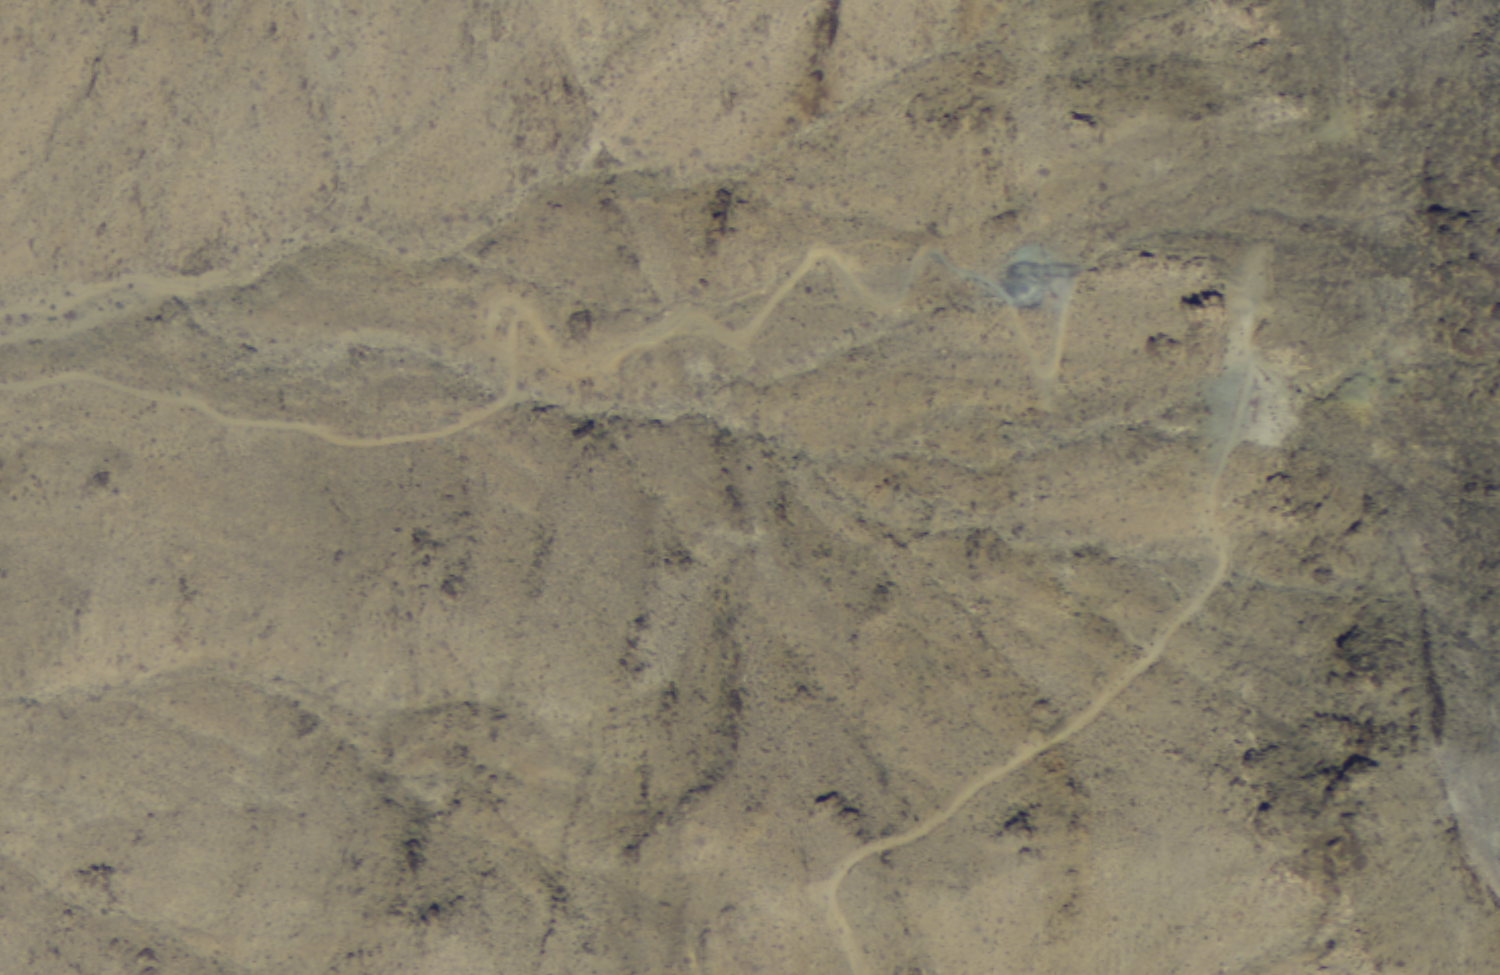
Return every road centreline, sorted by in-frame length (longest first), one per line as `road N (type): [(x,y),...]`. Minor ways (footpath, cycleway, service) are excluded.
road 1 (track): [(1067,283),(1057,351),(1048,362),(1033,360),(996,291),(927,253),(883,297),(869,296),(821,252),(807,257),(742,328),(710,330),(693,308),(585,365),(565,360),(523,306),(504,301),(490,305),(483,322),(503,357),(505,384),(493,405),(448,428),(351,441),(292,420),(240,420),(182,392),(117,377),(85,372),(0,385)]
road 2 (track): [(1240,319),(1250,379),(1204,464),(1212,571),(1198,598),(1051,726),(831,871),(832,946),(844,974)]

